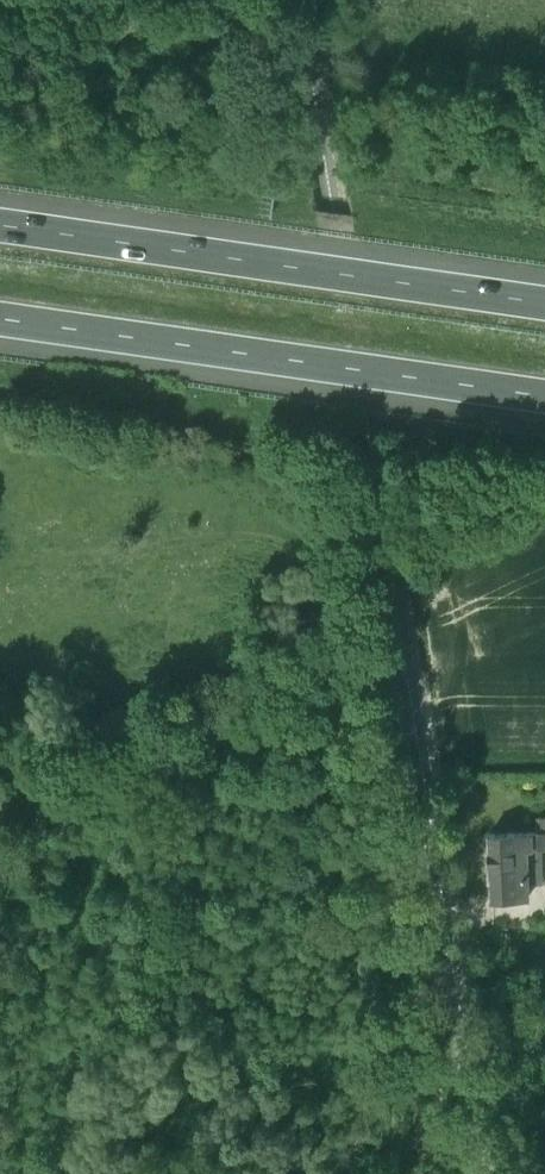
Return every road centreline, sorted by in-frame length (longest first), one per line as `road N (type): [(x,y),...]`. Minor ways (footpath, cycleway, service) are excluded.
road 1 (unclassified): [(486,1173),(299,0)]
road 2 (motorway): [(544,303),(0,224)]
road 3 (motorway): [(0,319),(544,397)]
road 4 (track): [(414,719),(0,810)]

